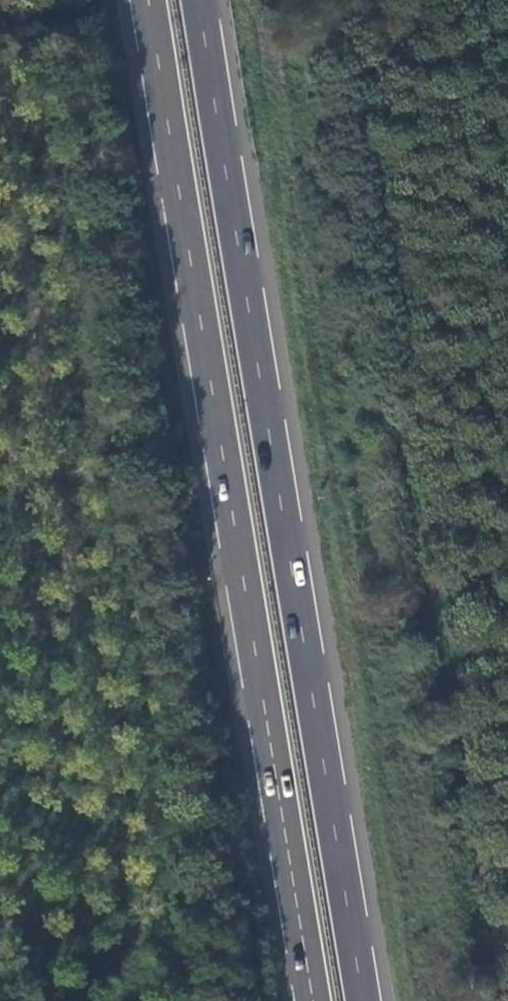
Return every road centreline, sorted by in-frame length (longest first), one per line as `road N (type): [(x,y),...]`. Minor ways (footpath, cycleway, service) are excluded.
road 1 (trunk): [(147,0),(313,1000)]
road 2 (trunk): [(363,1000),(198,0)]

